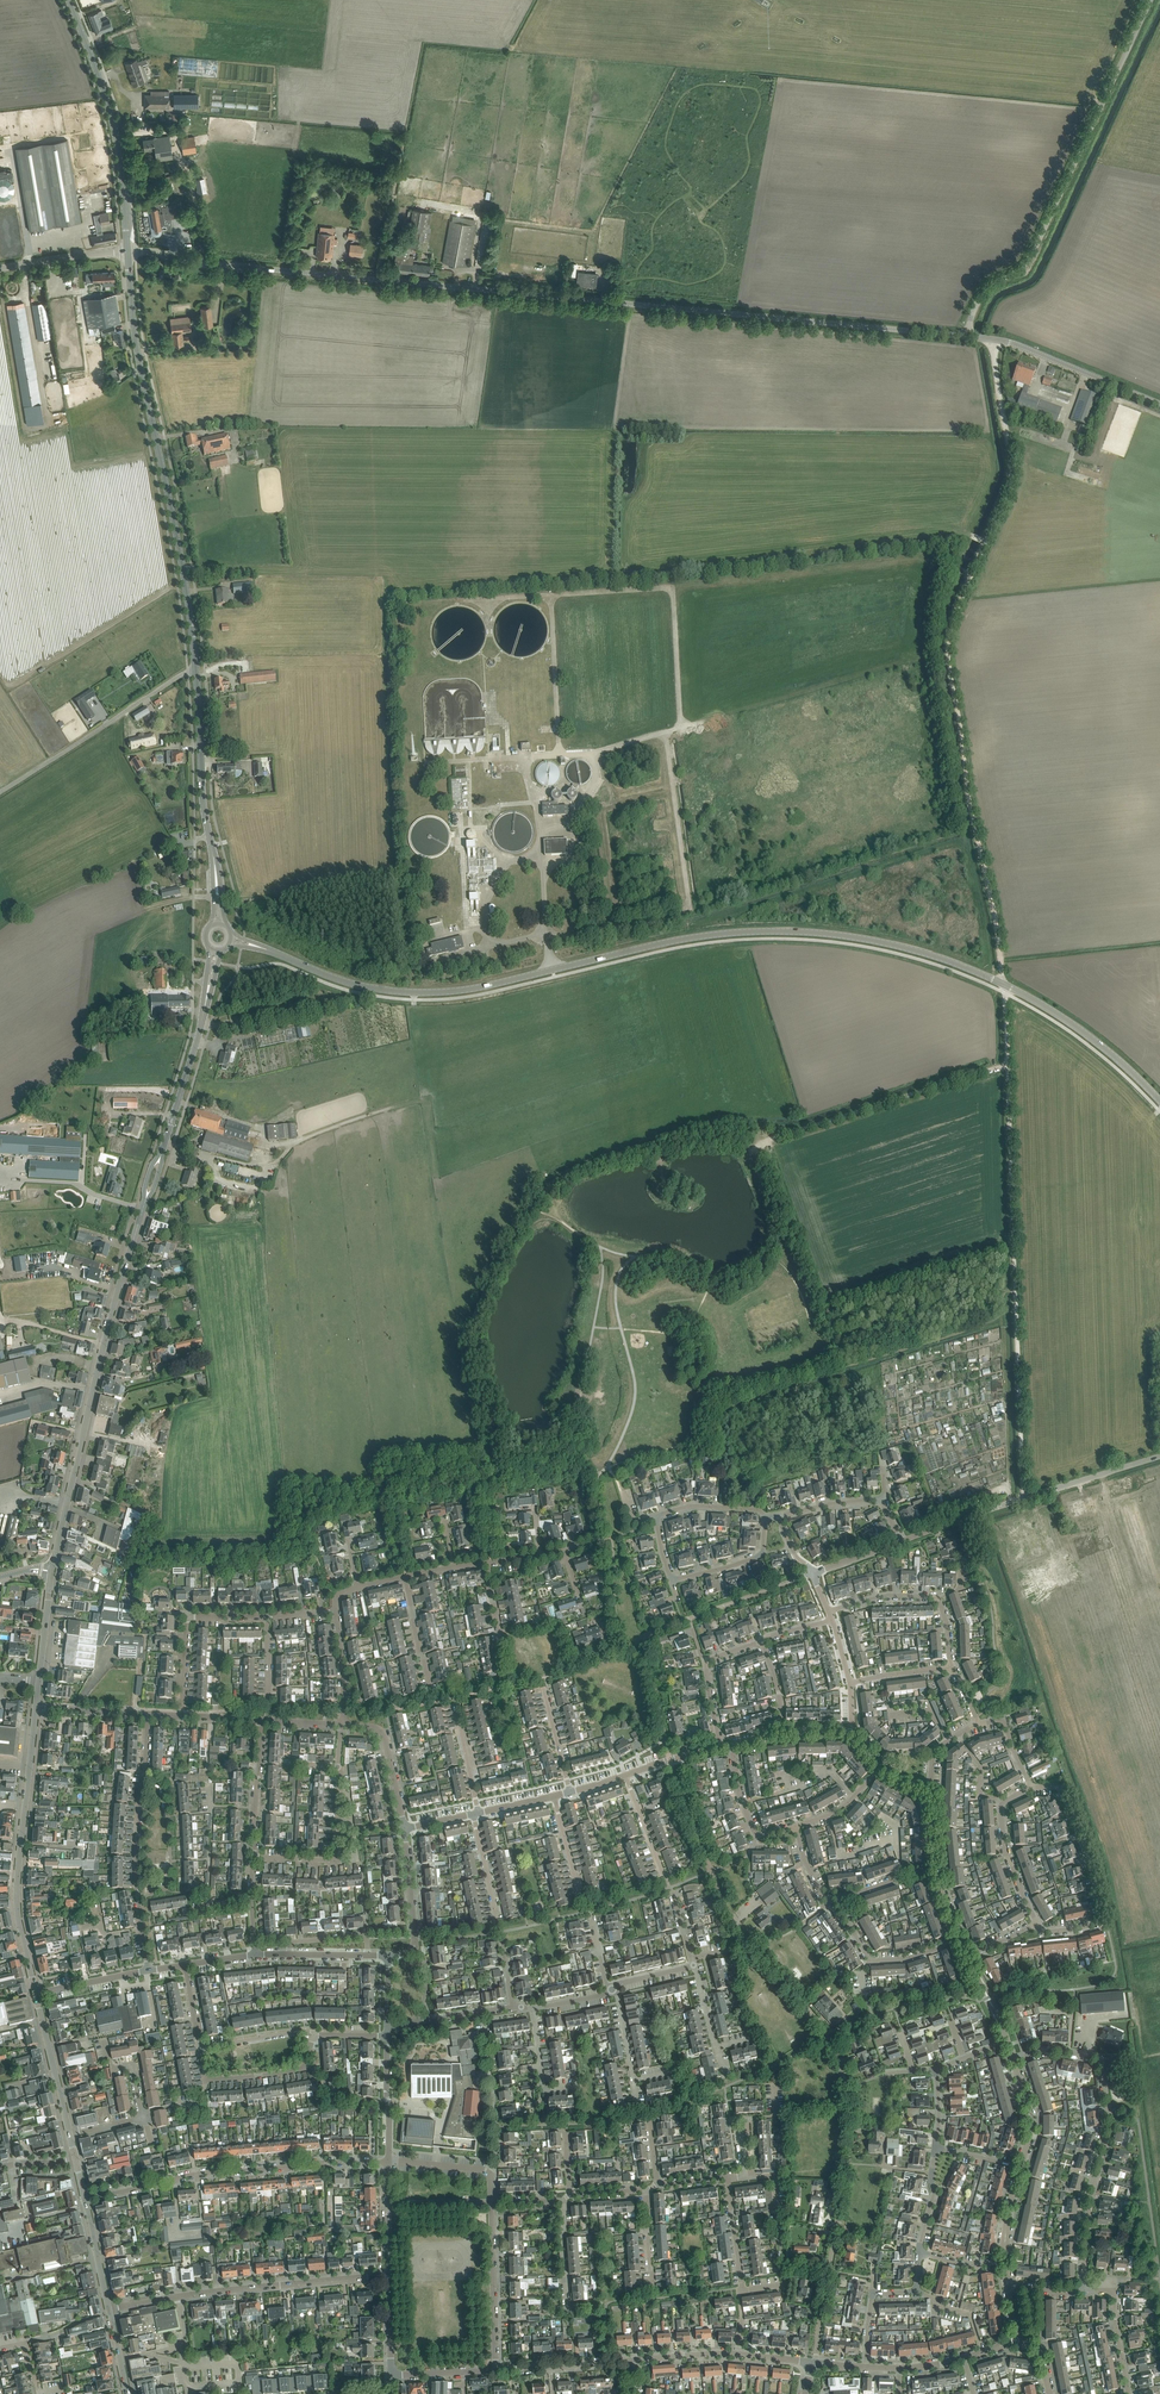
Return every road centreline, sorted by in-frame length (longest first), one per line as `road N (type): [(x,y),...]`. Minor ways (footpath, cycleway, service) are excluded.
road 1 (track): [(989,339),(1011,472),(952,619),(947,654),(1001,954),(1015,1288)]
road 2 (secondary): [(257,947),(366,987),(441,992),(691,938),(771,931),(854,938),(953,962),(1032,998),(1107,1050),(1159,1100)]
road 3 (unclassified): [(968,336),(128,250)]
road 4 (secondary): [(128,250),(135,334),(184,574),(195,671)]
road 5 (unclassified): [(968,336),(986,289),(1022,270),(1037,249),(1152,0)]
road 6 (tertiary): [(52,1571),(145,1203)]
road 7 (residential): [(1084,2291),(1088,2209),(1110,2128),(1101,2061),(1041,2050),(1013,2060)]
road 8 (residential): [(85,2201),(197,2174),(388,2161)]
road 9 (residential): [(36,1993),(17,1891),(36,1707)]
road 10 (residential): [(109,2310),(388,2276)]
road 11 (track): [(1008,1064),(750,1147)]
road 12 (secondary): [(128,250),(111,119),(69,0)]
road 13 (residential): [(580,1663),(814,1572)]
road 14 (residential): [(1159,1913),(1129,1818),(1061,1697)]
road 15 (residential): [(1035,1923),(1047,1932),(1101,1918),(1062,1790),(1032,1787)]
road 16 (unclassified): [(0,792),(195,671)]
road 17 (secondary): [(195,671),(217,884)]
road 18 (track): [(1015,1288),(1024,1498)]
road 19 (unclassified): [(1159,403),(1028,346),(968,336)]
road 20 (residential): [(630,2360),(718,2353),(813,2362)]
road 21 (residential): [(952,1667),(938,1597),(892,1595),(828,1611)]
road 22 (residential): [(181,1716),(188,1620),(267,1618)]
road 23 (residential): [(254,1857),(336,1859),(339,1767)]
road 24 (residential): [(492,2204),(496,2371)]
road 25 (residential): [(961,1942),(871,1960),(837,1897)]
road 26 (residential): [(1035,1923),(1006,1854),(1000,1808),(1032,1787)]
road 27 (residential): [(866,2367),(872,2293),(915,2292),(919,2253)]
road 28 (residential): [(782,2286),(742,2288),(727,2178)]
road 29 (tertiary): [(161,1154),(204,1012)]
road 30 (residential): [(389,1957),(413,1949),(405,1828)]
road 31 (residential): [(71,2135),(36,1993)]
road 32 (residential): [(71,2135),(142,2118),(132,2068),(113,2069)]
road 33 (residential): [(1024,1498),(1159,1456)]
road 34 (residential): [(405,1828),(383,1732),(342,1725)]
road 35 (residential): [(254,1857),(262,1721)]
road 36 (residential): [(389,1957),(255,1954)]
road 37 (residential): [(672,1581),(762,1556),(766,1518)]
road 38 (residential): [(1130,2393),(1113,2292),(1084,2291)]
road 39 (residential): [(731,1745),(754,1831),(796,1826)]
road 40 (unclassified): [(128,250),(0,270)]
road 41 (residential): [(902,1541),(1024,1498)]
road 42 (residential): [(201,2046),(207,2074),(306,2061)]
road 43 (residential): [(388,2161),(387,2035)]
road 44 (residential): [(166,1888),(163,1786),(144,1778)]
road 45 (residential): [(137,1898),(144,1778)]
road 46 (residential): [(637,2107),(612,1990)]

